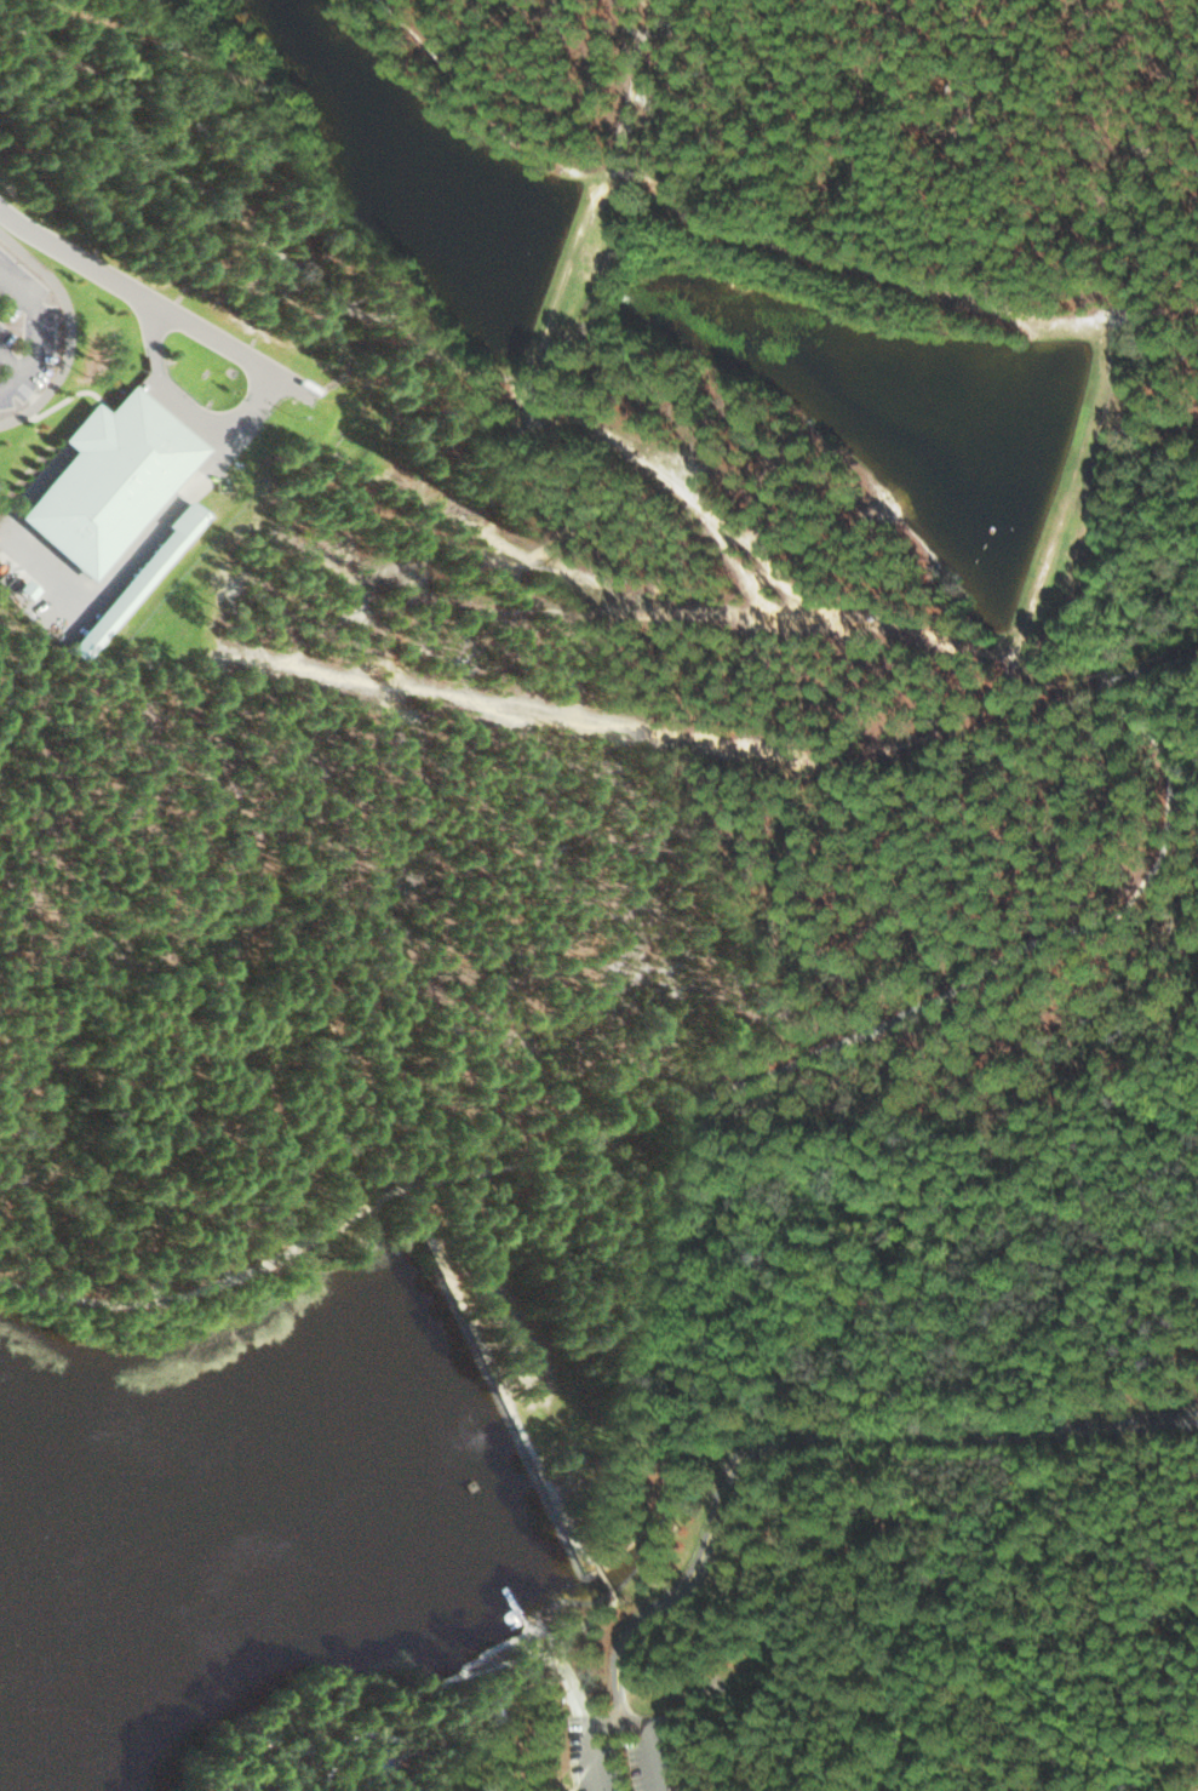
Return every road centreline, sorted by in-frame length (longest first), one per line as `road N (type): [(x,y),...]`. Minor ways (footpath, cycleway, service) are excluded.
road 1 (residential): [(618,1721),(613,1670),(623,1644),(692,1578),(726,1474),(753,1444),(815,1435),(980,1442),(1197,1421)]

